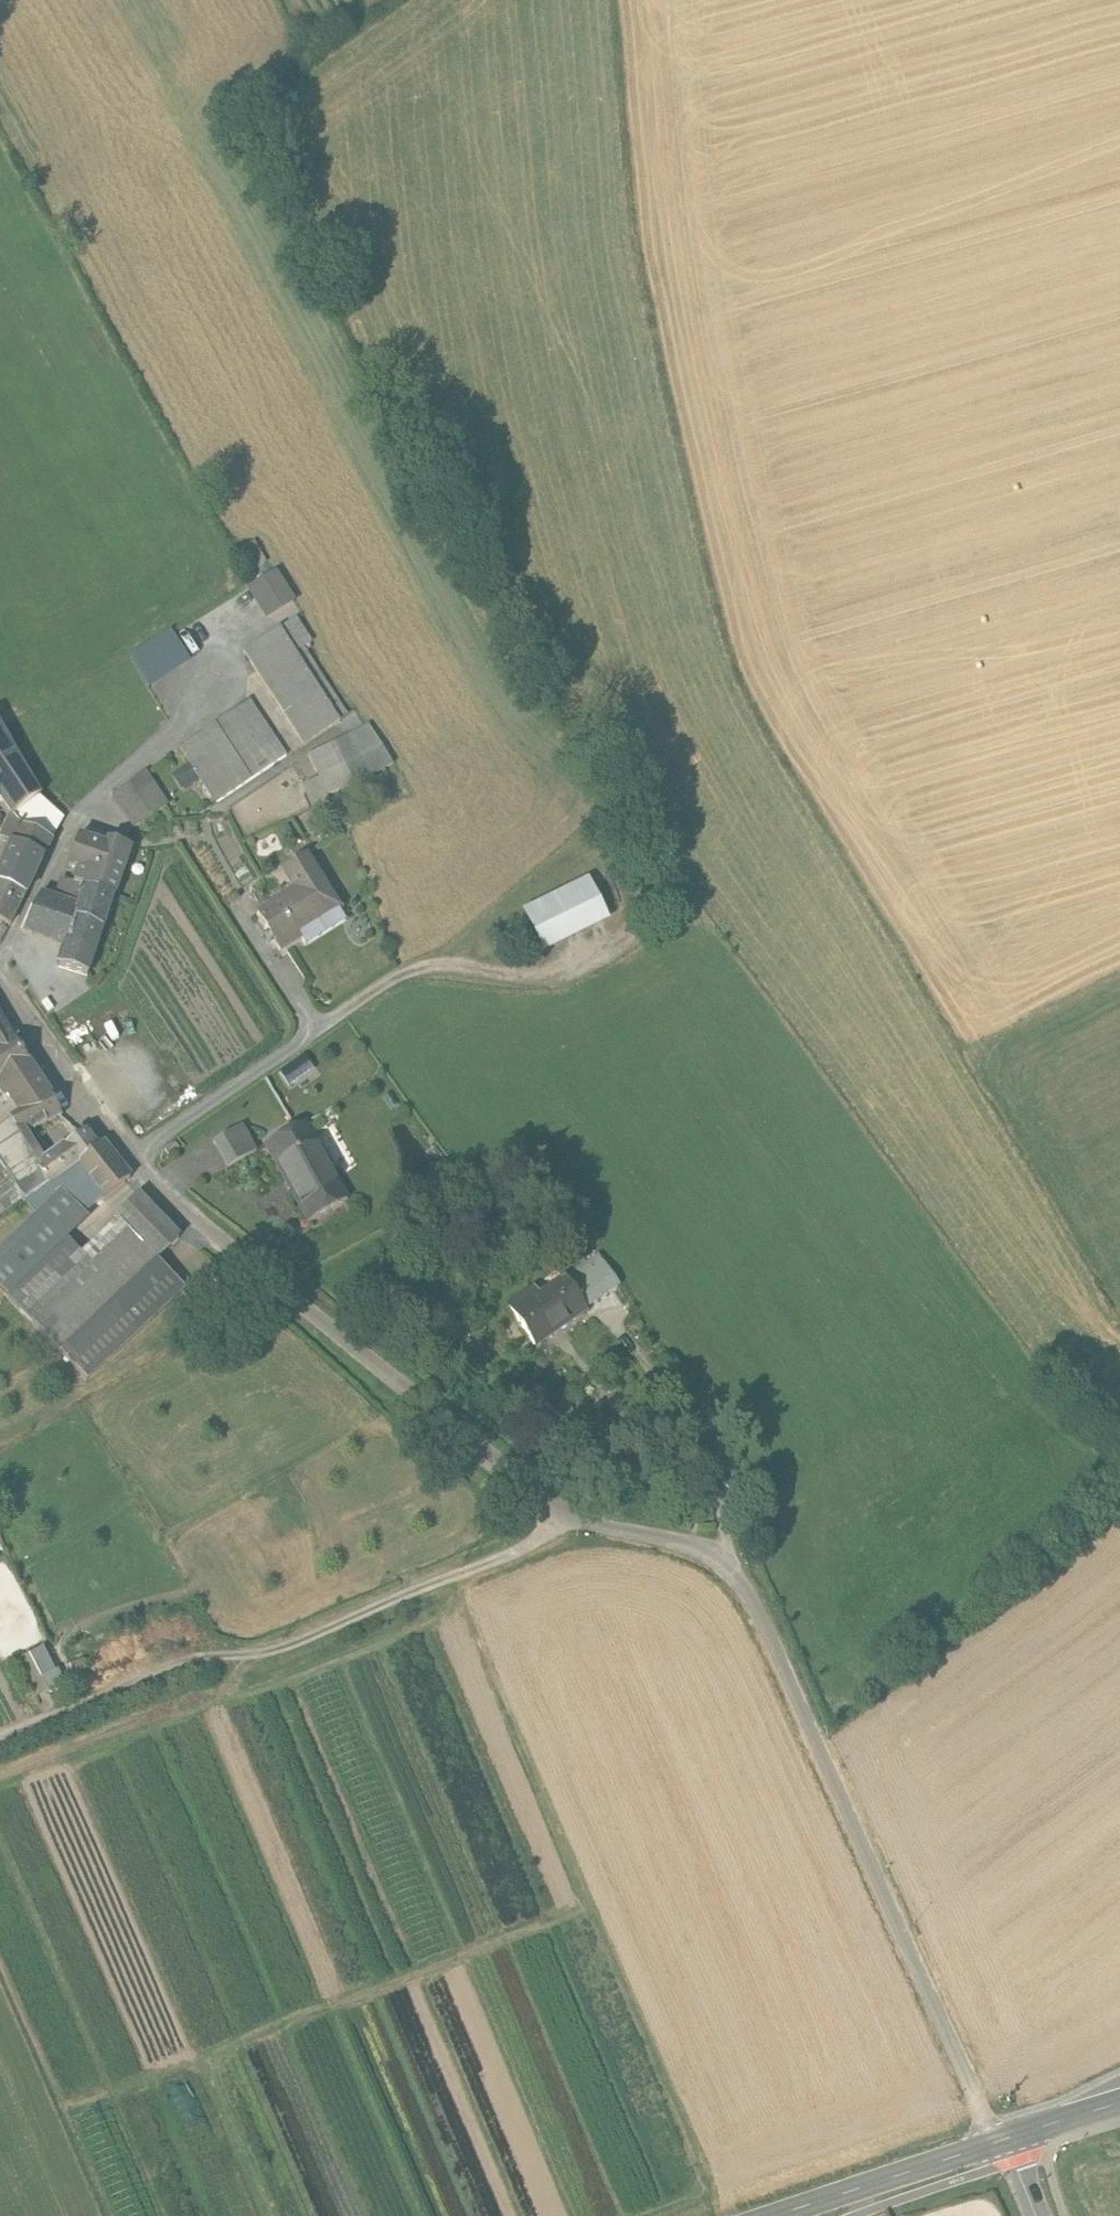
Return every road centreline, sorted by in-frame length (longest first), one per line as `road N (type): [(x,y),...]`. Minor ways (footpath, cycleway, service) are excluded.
road 1 (residential): [(1005,2138),(984,2121),(744,1581),(727,1560),(706,1547),(568,1518),(488,1456),(171,1197),(0,975)]
road 2 (tertiary): [(1005,2138),(776,2215)]
road 3 (track): [(311,1030),(397,974),(435,967),(495,973)]
road 4 (tertiary): [(1119,2103),(1005,2138)]

